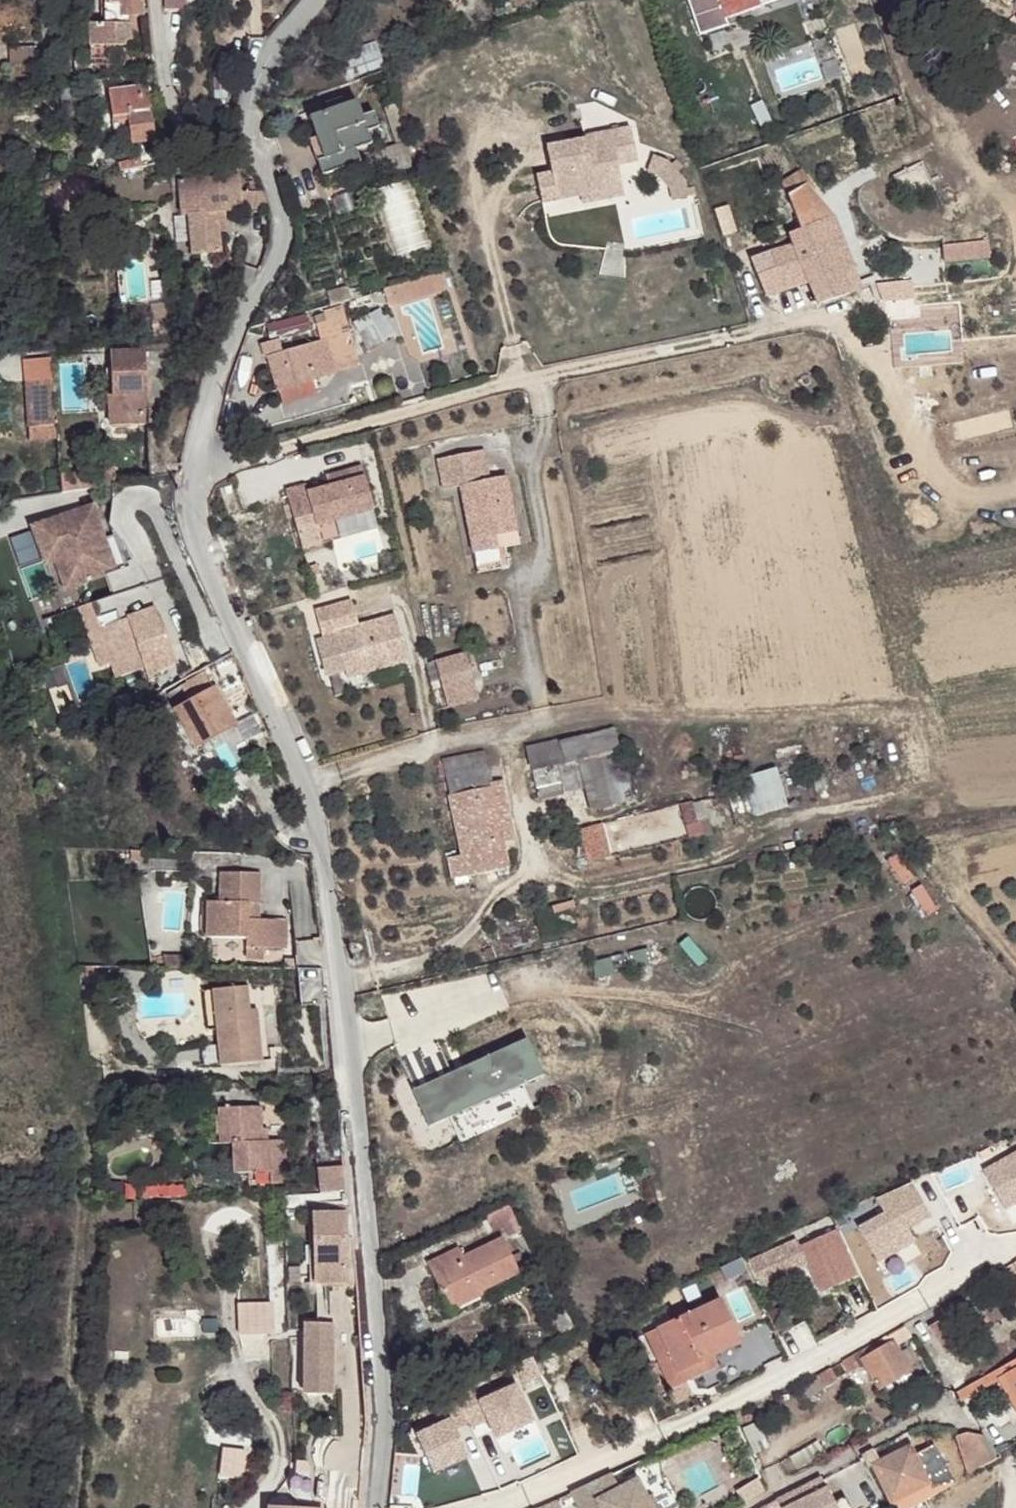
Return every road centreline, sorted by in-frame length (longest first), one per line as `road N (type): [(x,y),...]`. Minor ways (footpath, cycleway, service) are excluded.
road 1 (residential): [(373,1507),(360,1175),(322,850),(205,553),(194,503),(197,437),(211,392),(284,241),(257,157)]
road 2 (residential): [(748,1507),(945,1406)]
road 3 (residential): [(257,157),(186,137),(170,111),(154,0)]
road 4 (residential): [(257,157),(253,118),(275,49),(315,0)]

